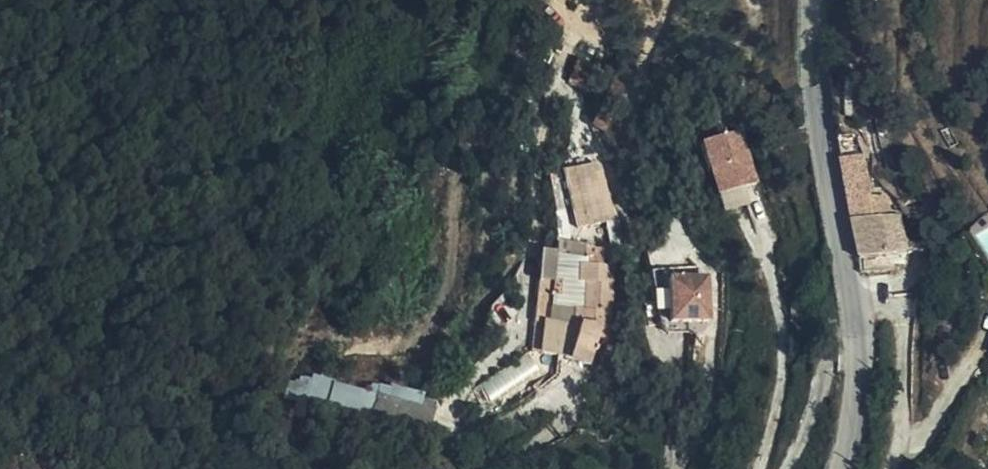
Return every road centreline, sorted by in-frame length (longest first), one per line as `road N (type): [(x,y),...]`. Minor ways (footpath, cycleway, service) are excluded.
road 1 (tertiary): [(816,0),(820,91),(857,326),(858,410),(845,468)]

